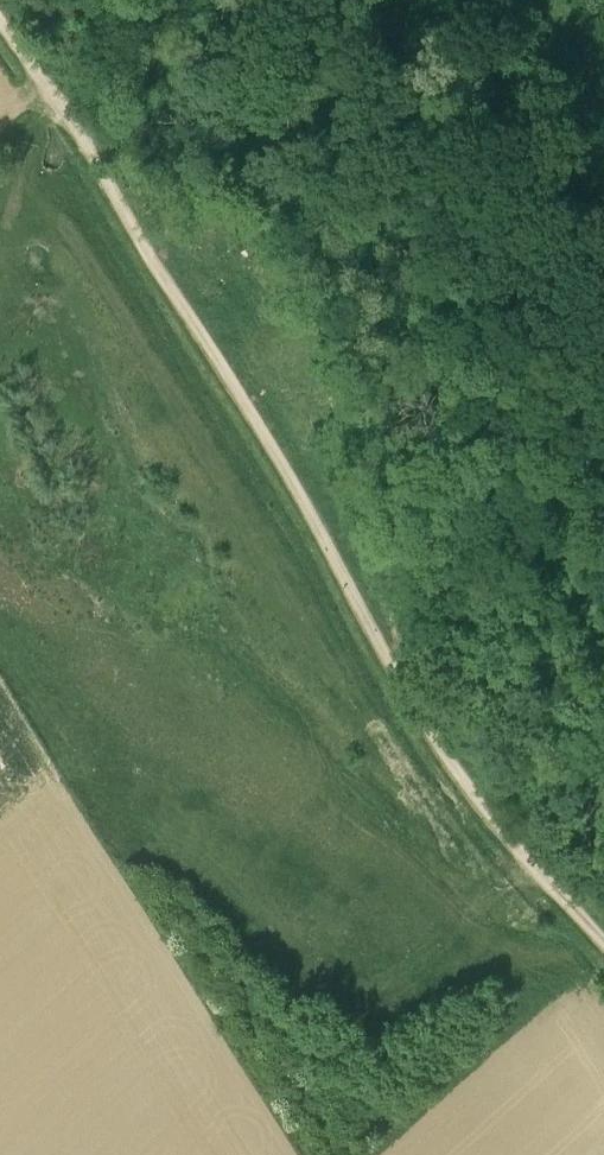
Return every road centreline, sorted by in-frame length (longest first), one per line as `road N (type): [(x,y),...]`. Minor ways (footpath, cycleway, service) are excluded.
road 1 (track): [(603,945),(471,791),(414,709),(277,455),(45,88)]

